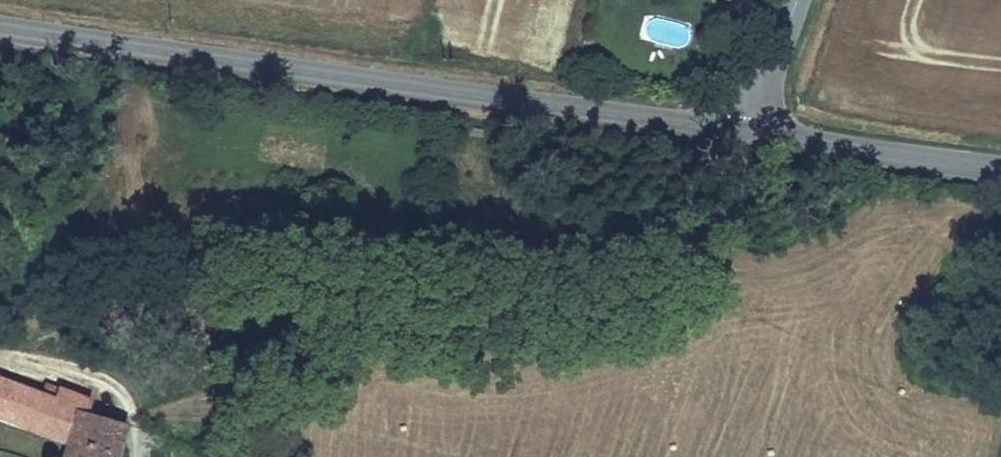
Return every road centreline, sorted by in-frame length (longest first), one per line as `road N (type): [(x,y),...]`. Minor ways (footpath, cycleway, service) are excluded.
road 1 (track): [(12,362),(51,338),(157,320),(629,282),(702,233),(744,135)]
road 2 (tertiary): [(0,28),(744,135)]
road 3 (tertiary): [(744,135),(1000,170)]
road 4 (tertiary): [(744,135),(796,0)]

